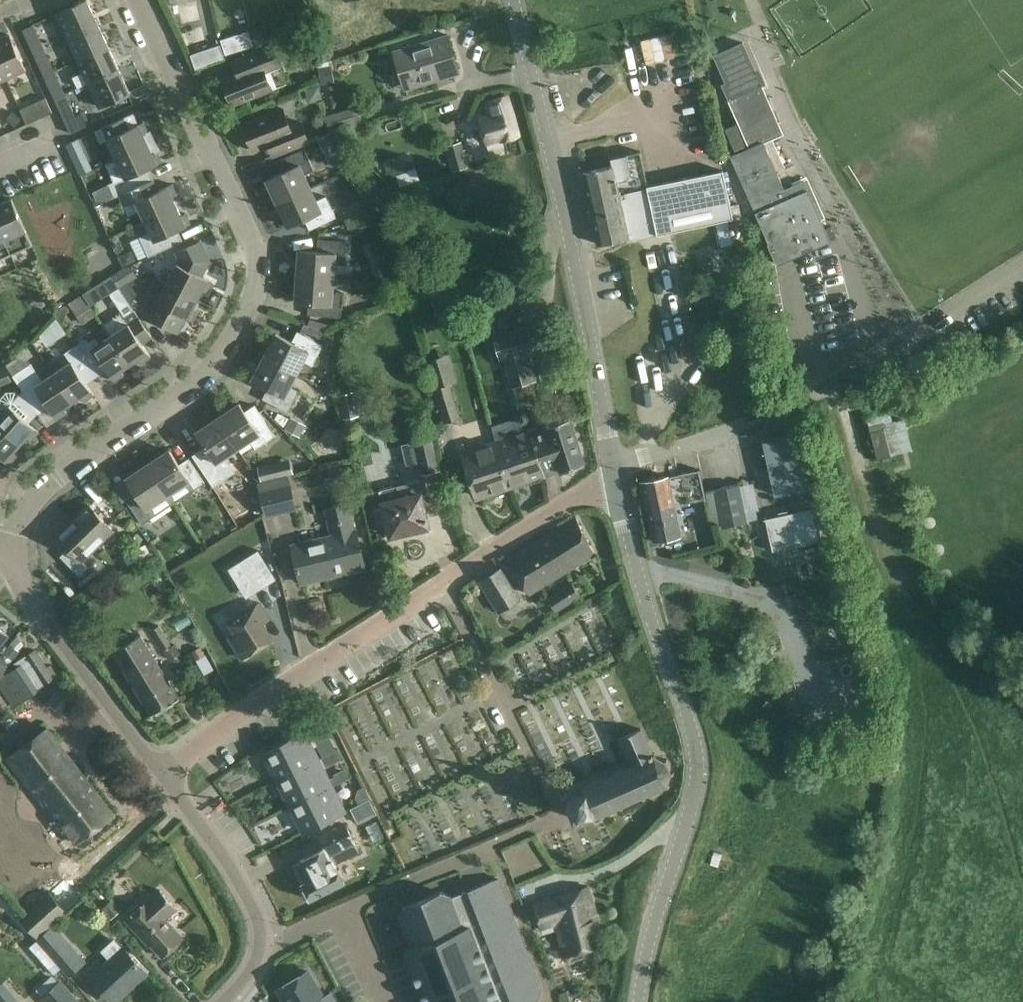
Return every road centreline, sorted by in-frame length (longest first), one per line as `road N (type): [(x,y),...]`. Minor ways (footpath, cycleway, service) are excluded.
road 1 (residential): [(8,551),(33,501),(57,476),(177,397),(224,354),(257,286),(252,238),(139,0)]
road 2 (unclassified): [(638,1001),(690,808),(697,749),(643,595),(616,474)]
road 3 (residential): [(163,775),(235,717),(616,474)]
road 4 (unclassified): [(616,474),(513,0)]
road 5 (unclassified): [(616,474),(809,397),(1022,261)]
road 6 (residential): [(163,775),(45,622),(8,551)]
road 7 (residential): [(223,1001),(252,969),(257,921),(163,775)]

